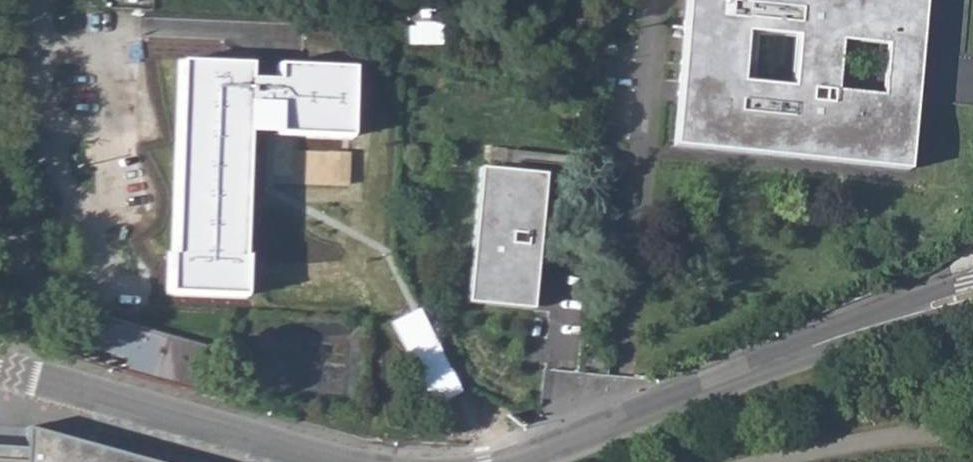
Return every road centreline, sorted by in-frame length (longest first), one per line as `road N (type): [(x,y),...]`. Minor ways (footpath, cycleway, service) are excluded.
road 1 (residential): [(516,461),(972,293)]
road 2 (residential): [(0,375),(322,461)]

